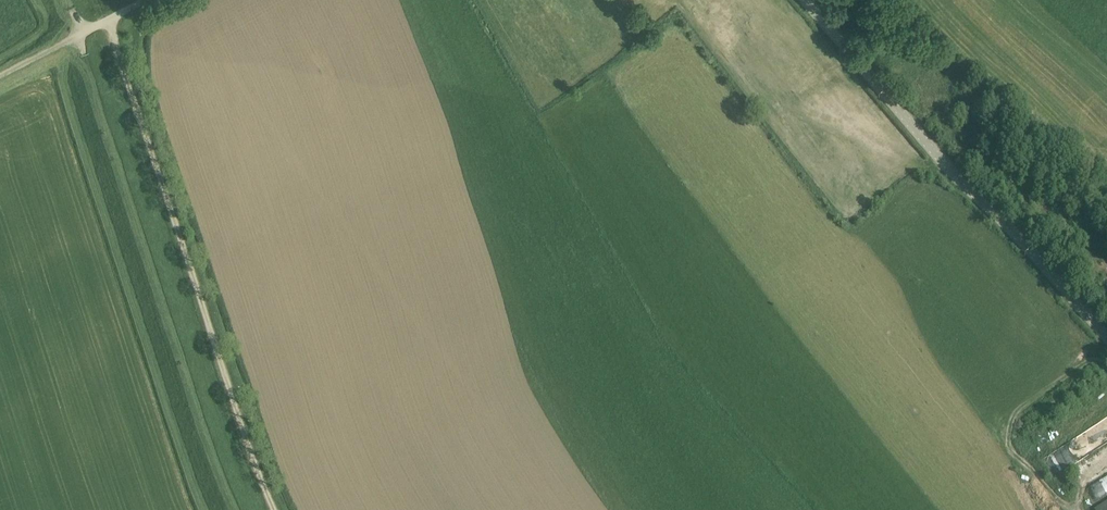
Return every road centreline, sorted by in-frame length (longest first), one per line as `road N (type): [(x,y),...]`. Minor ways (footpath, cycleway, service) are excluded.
road 1 (track): [(275,509),(108,22)]
road 2 (track): [(80,36),(236,509)]
road 3 (tertiary): [(1106,340),(806,0)]

